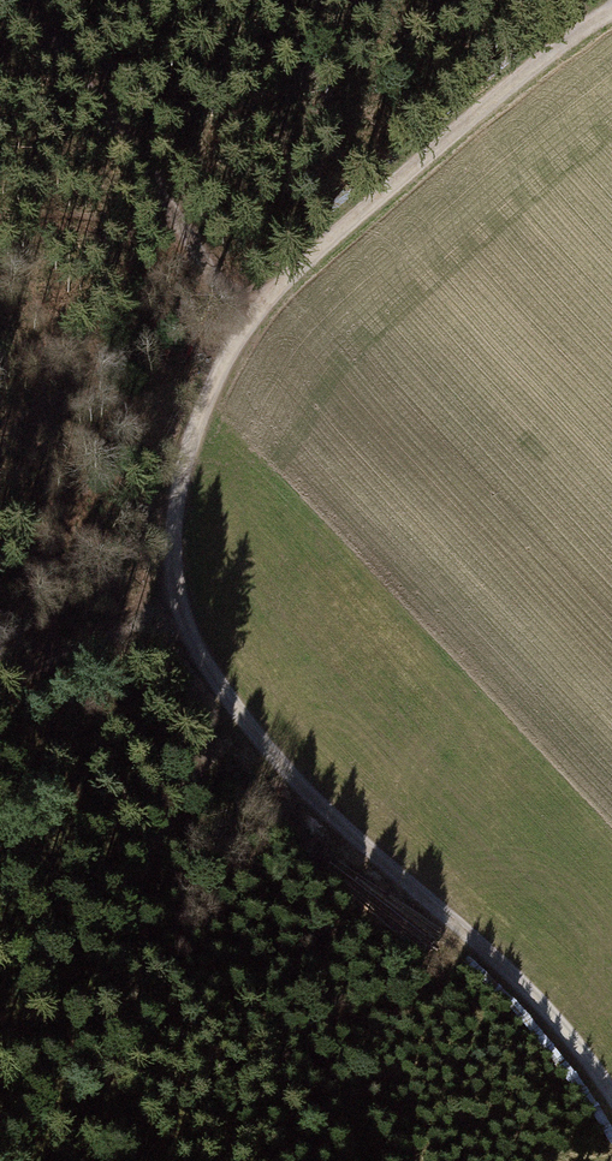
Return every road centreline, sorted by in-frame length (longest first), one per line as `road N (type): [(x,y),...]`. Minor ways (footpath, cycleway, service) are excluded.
road 1 (track): [(611,1099),(536,1002),(296,789),(245,727),(181,621),(170,535),(177,460),(199,392),(238,331),(356,215),(611,7)]
road 2 (track): [(0,2),(65,51),(238,331)]
road 3 (track): [(0,677),(176,608)]

